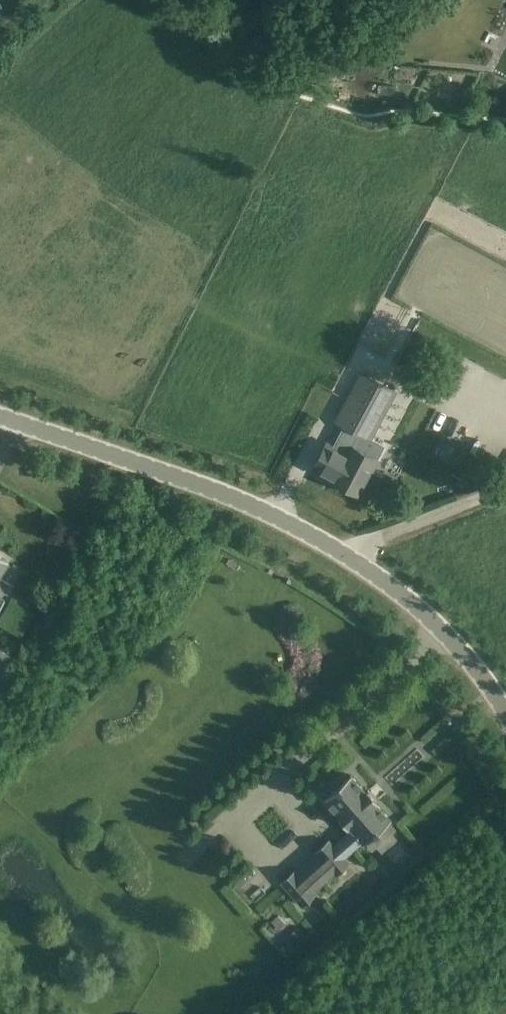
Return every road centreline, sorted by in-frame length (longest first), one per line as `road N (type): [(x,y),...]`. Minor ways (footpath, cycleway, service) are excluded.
road 1 (unclassified): [(505,713),(434,622),(335,547),(216,491),(0,416)]

